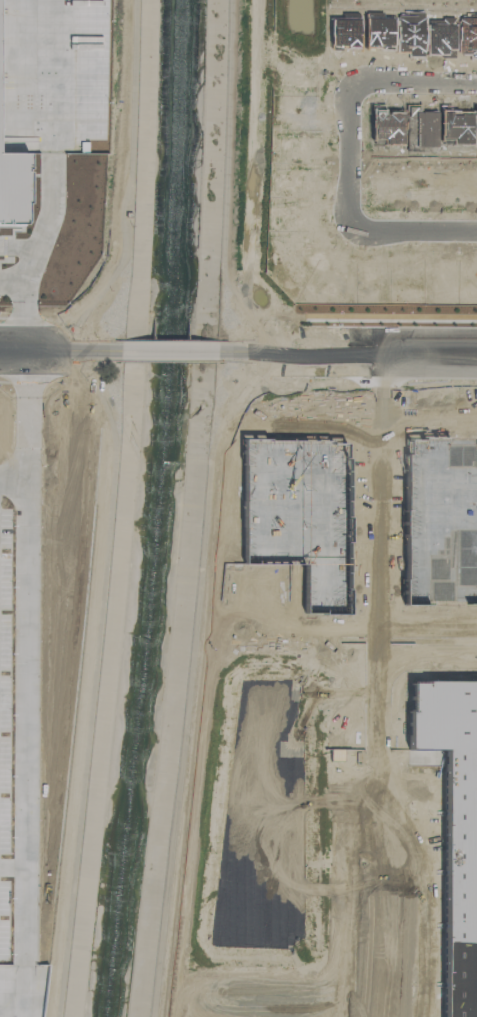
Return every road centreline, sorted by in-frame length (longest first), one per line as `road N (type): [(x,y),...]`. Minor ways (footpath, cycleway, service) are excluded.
road 1 (tertiary): [(219,354),(476,356)]
road 2 (residential): [(353,85),(349,197),(358,218)]
road 3 (residential): [(476,73),(373,73),(353,85)]
road 4 (tertiary): [(0,352),(121,353)]
road 5 (residential): [(358,218),(476,225)]

